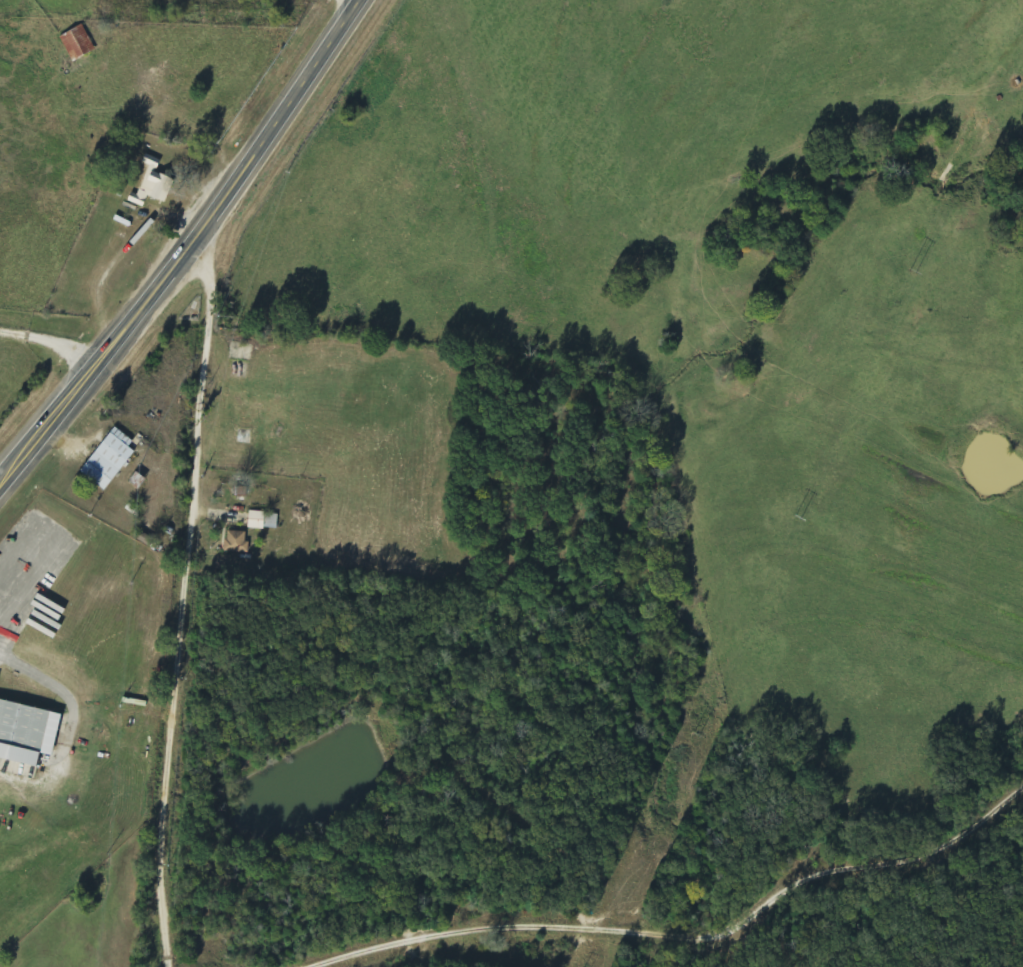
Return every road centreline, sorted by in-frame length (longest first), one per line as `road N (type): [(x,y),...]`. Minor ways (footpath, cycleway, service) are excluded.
road 1 (residential): [(1022,786),(948,844),(800,878),(720,933),(493,927),(394,942),(314,966)]
road 2 (residential): [(166,966),(157,884),(210,284),(191,252)]
road 3 (primary): [(365,0),(296,112),(191,252),(0,486)]

